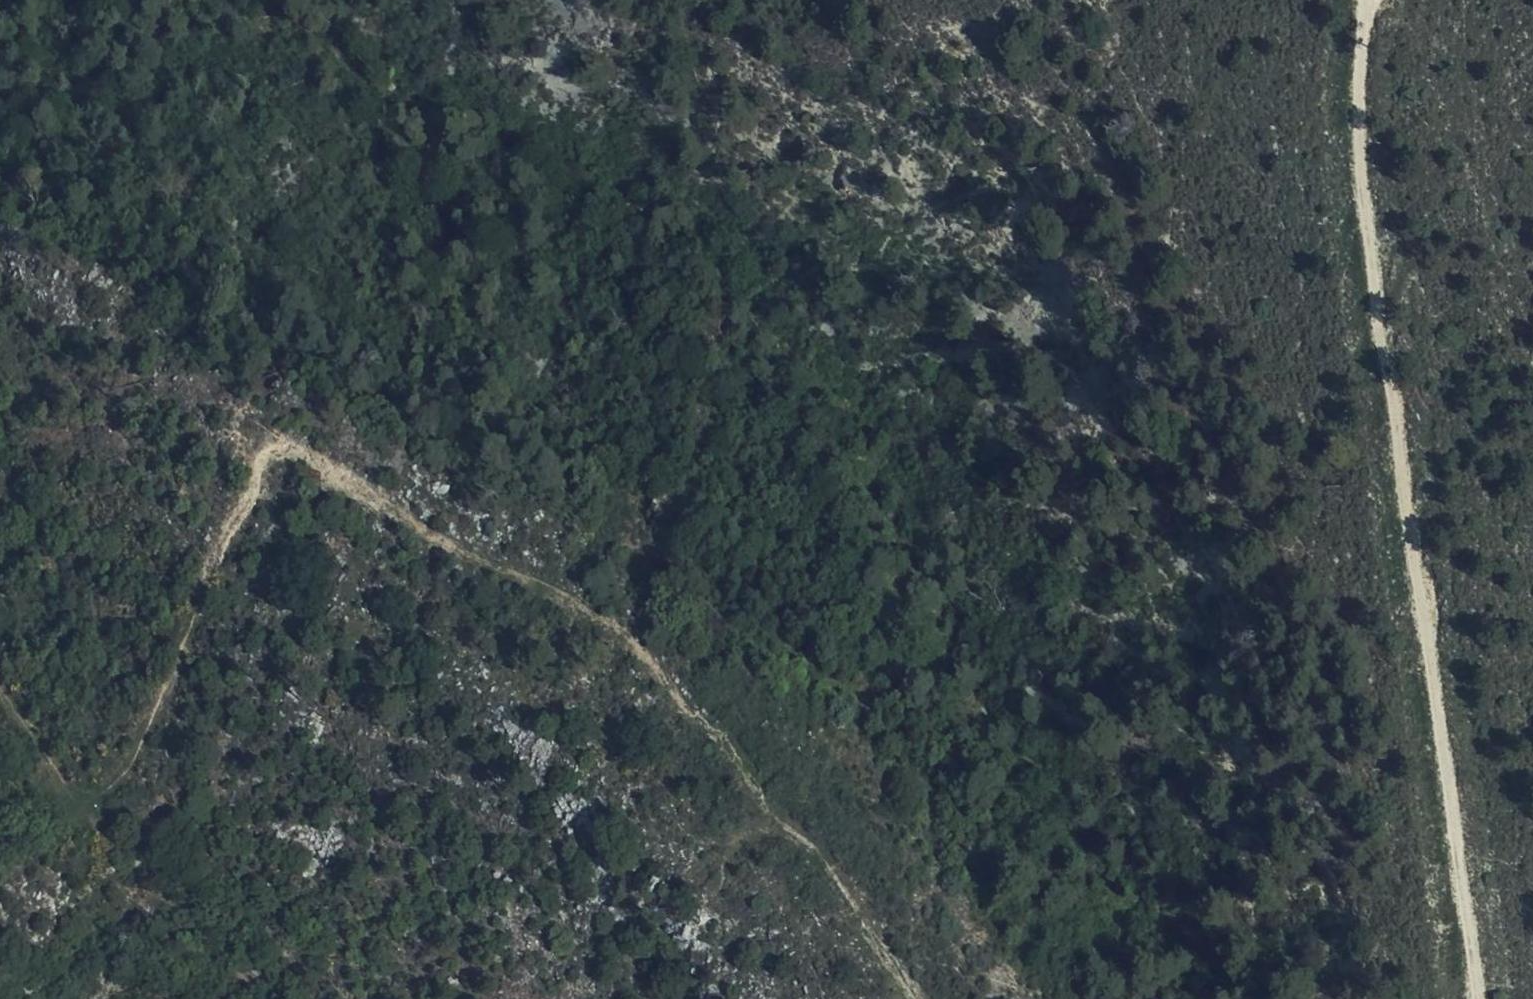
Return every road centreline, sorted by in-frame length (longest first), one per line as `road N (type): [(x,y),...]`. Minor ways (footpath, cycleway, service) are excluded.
road 1 (track): [(84,805),(178,668),(280,438),(601,616),(794,823),(944,998)]
road 2 (track): [(1476,998),(1372,261),(1362,85),(1367,0)]

